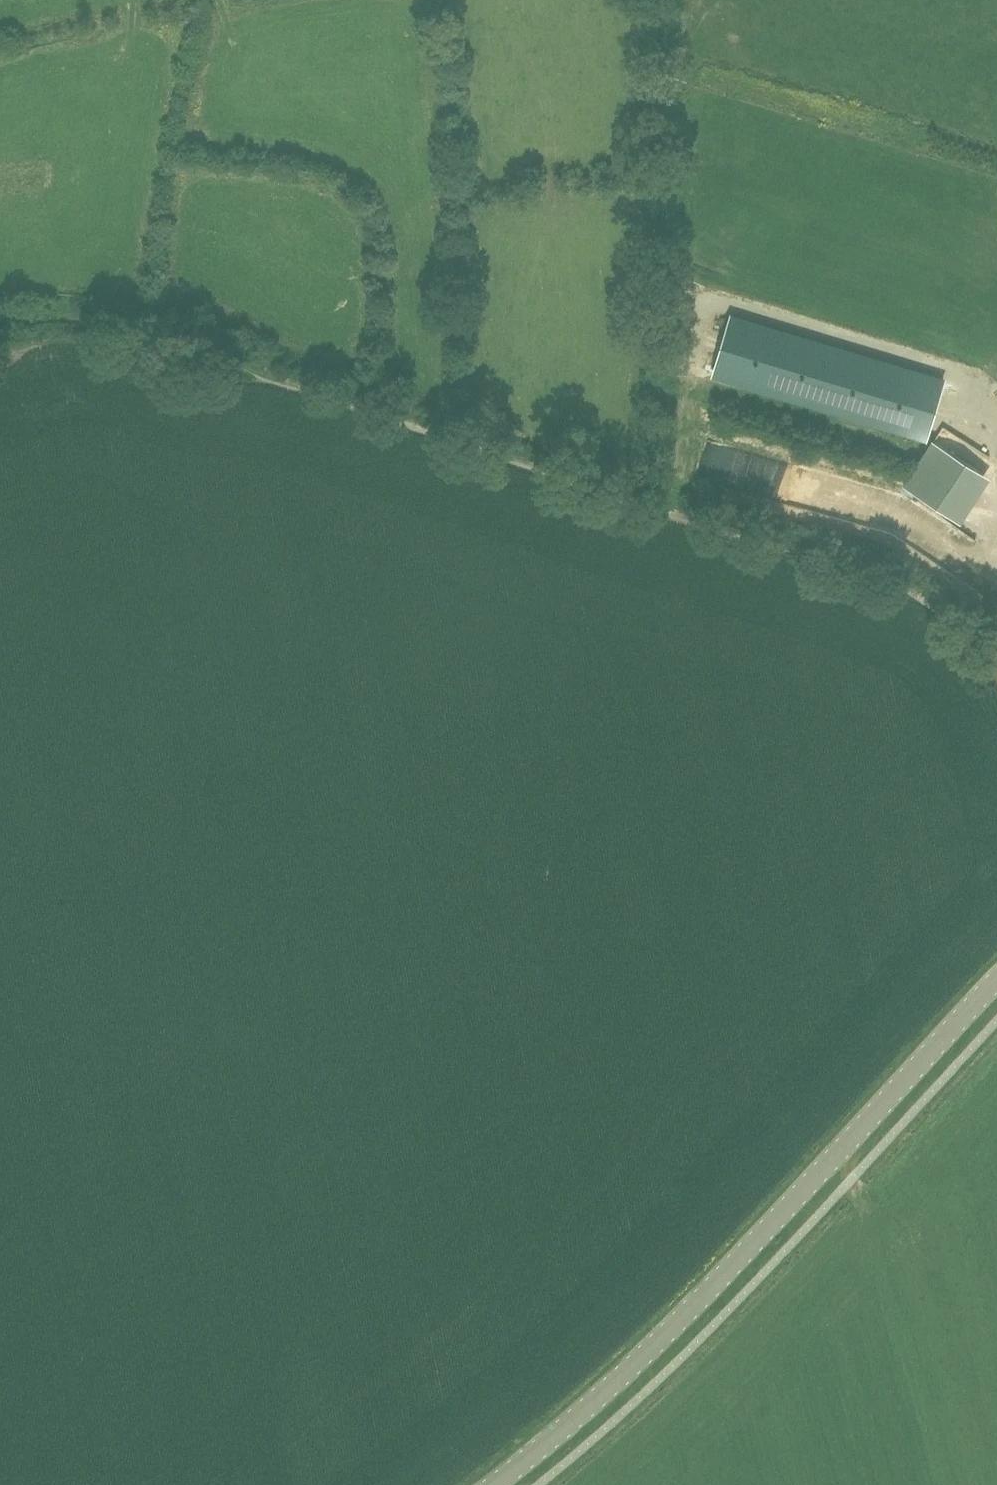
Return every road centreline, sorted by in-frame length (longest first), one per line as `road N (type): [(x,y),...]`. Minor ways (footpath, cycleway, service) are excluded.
road 1 (tertiary): [(495,1484),(692,1311),(996,983)]

